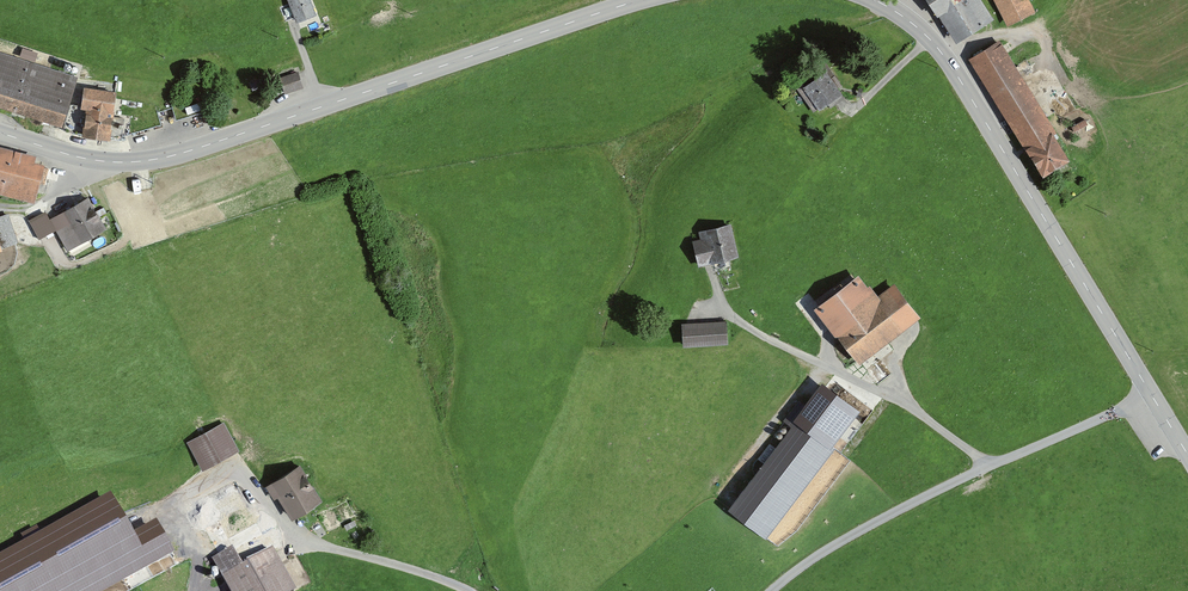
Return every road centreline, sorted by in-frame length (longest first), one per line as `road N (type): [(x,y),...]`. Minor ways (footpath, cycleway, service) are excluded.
road 1 (tertiary): [(642,0),(183,153),(92,160),(0,133)]
road 2 (tertiary): [(1152,394),(954,69),(928,37),(874,0)]
road 3 (unclassified): [(1152,394),(837,543),(772,590)]
road 4 (track): [(253,482),(308,543),(455,590)]

